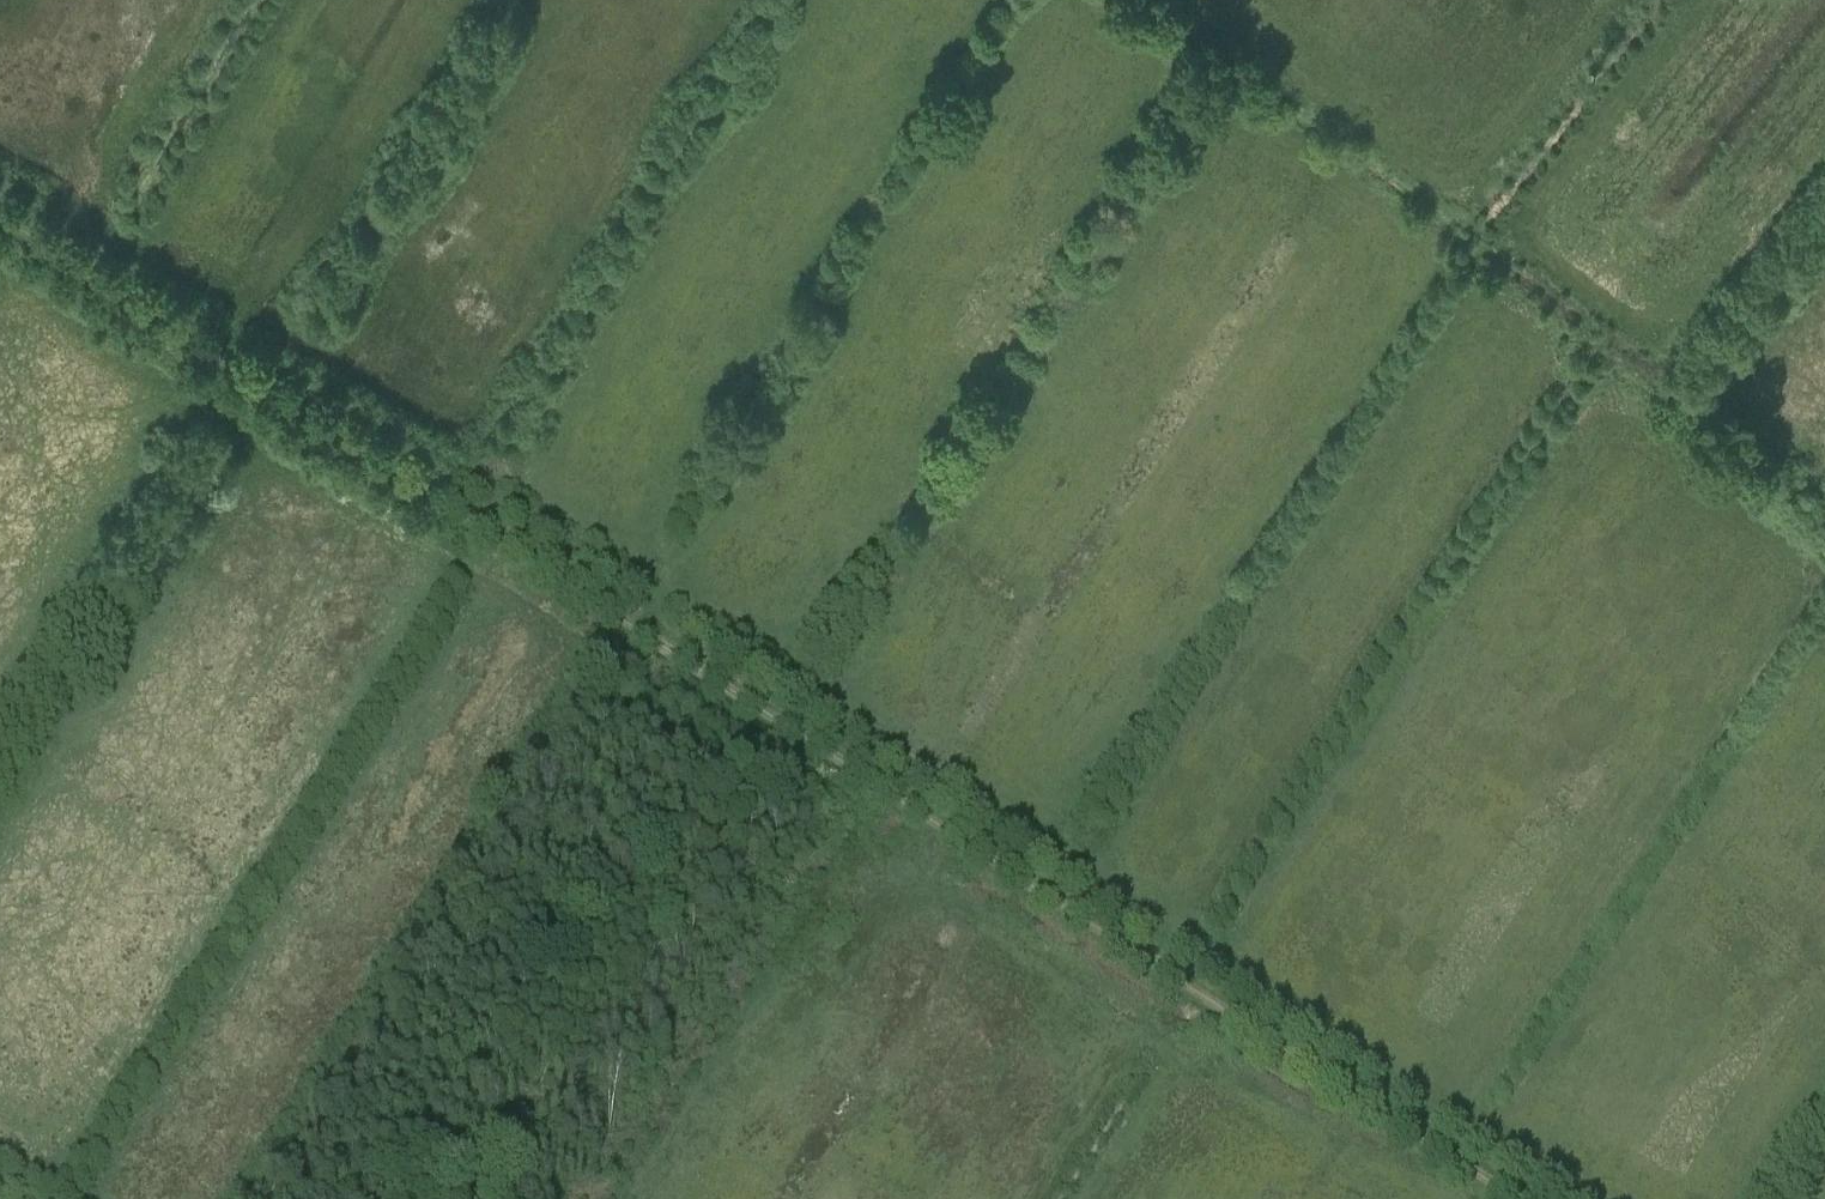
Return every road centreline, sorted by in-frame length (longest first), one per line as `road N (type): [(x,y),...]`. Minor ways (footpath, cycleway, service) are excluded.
road 1 (track): [(0,216),(1521,1198)]

